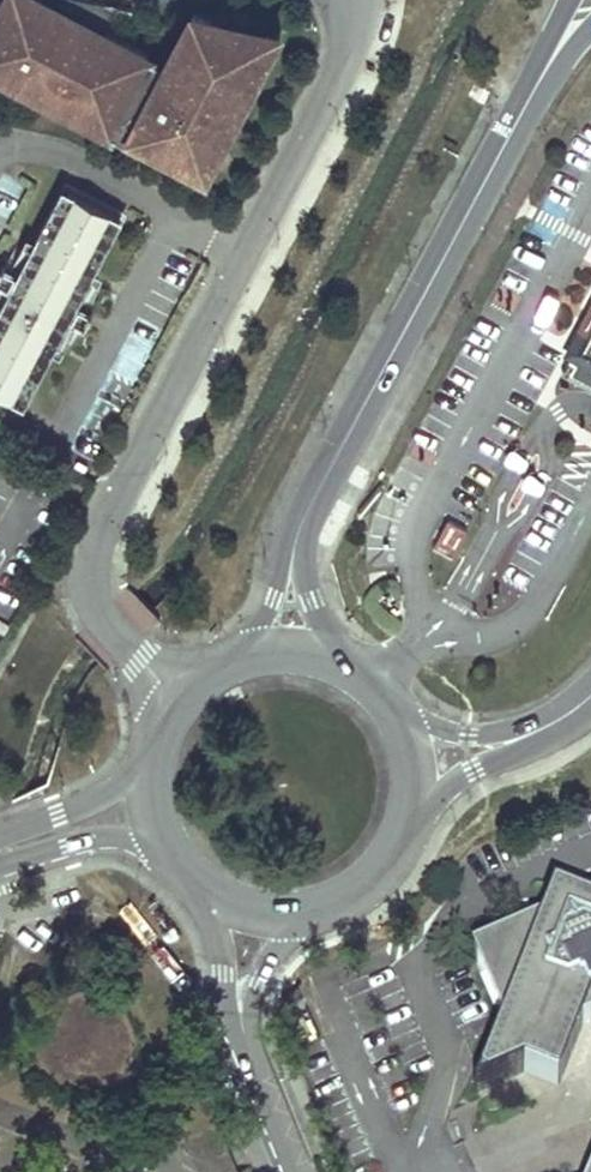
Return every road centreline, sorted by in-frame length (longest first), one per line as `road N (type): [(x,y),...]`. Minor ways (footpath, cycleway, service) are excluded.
road 1 (residential): [(361,0),(85,549),(99,605),(142,658),(192,687)]
road 2 (trunk): [(504,121),(304,519)]
road 3 (tertiary): [(408,831),(436,794),(553,740),(590,704)]
road 4 (tertiary): [(590,688),(492,734),(400,719)]
road 5 (residential): [(155,749),(0,847)]
road 6 (residential): [(0,854),(161,838)]
road 7 (unclassified): [(198,885),(245,1039)]
road 8 (trunk): [(341,664),(305,582),(304,519)]
road 9 (trunk): [(304,519),(284,549),(257,653)]
road 10 (unclassified): [(245,1039),(255,981),(303,912)]
road 11 (unclassified): [(245,1039),(298,1171)]
road 12 (trunk): [(504,121),(590,11)]
road 13 (tertiary): [(303,912),(367,888),(408,831)]
road 14 (trunk): [(563,0),(504,121)]

